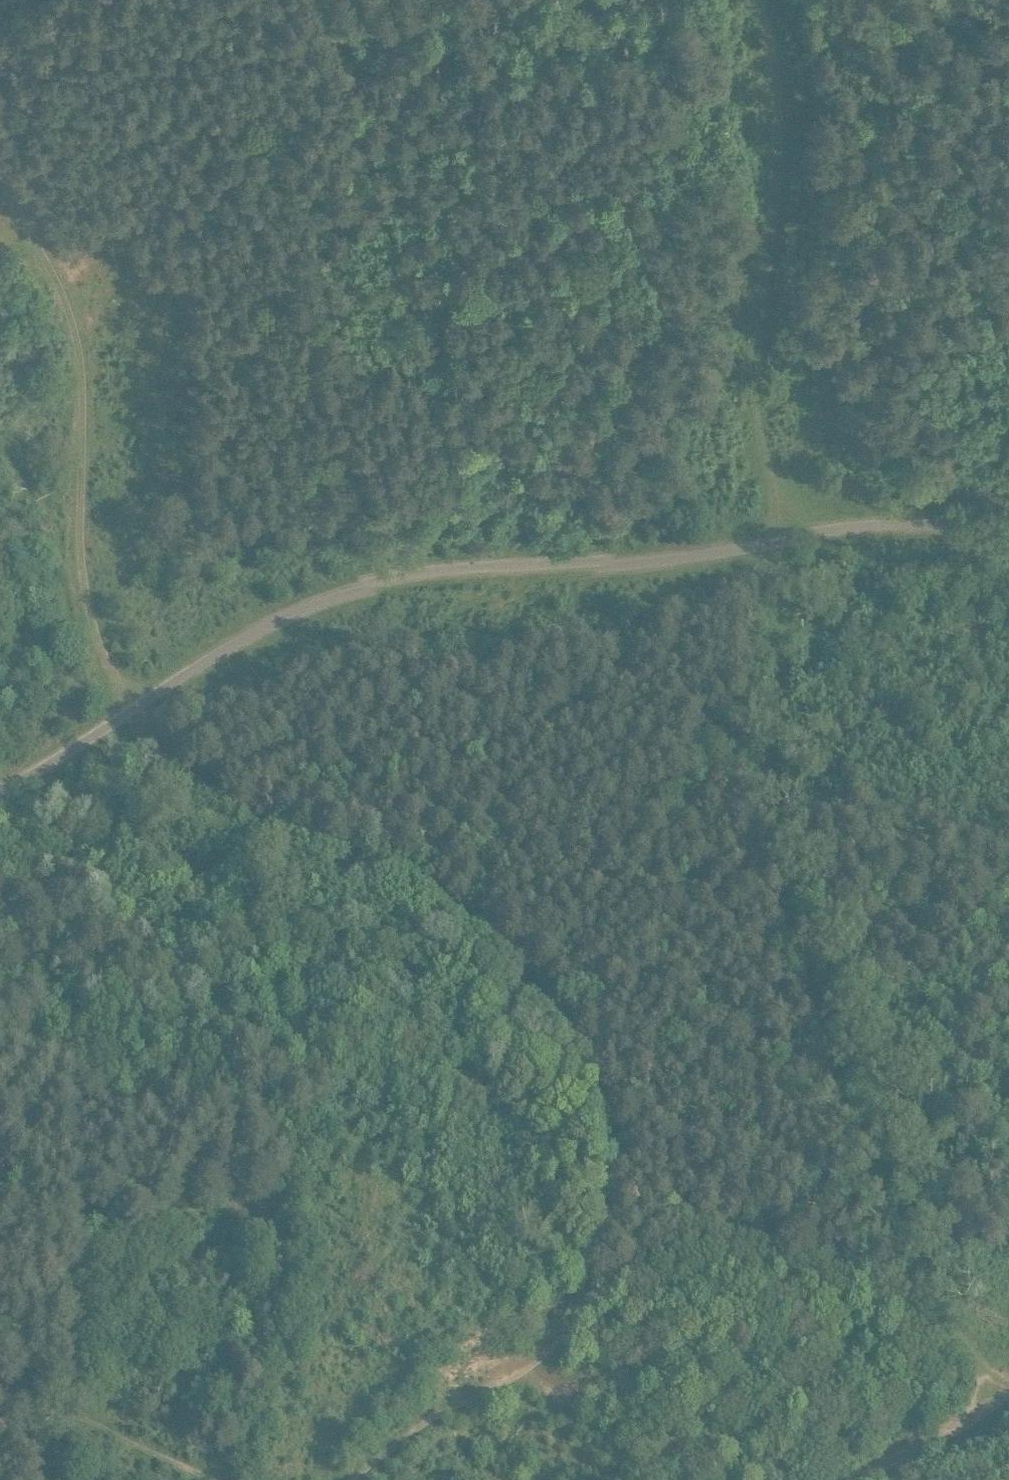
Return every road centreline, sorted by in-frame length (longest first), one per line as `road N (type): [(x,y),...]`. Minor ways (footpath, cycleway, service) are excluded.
road 1 (unclassified): [(0,790),(242,636),(332,595),(448,574),(626,562),(860,531),(1008,537)]

